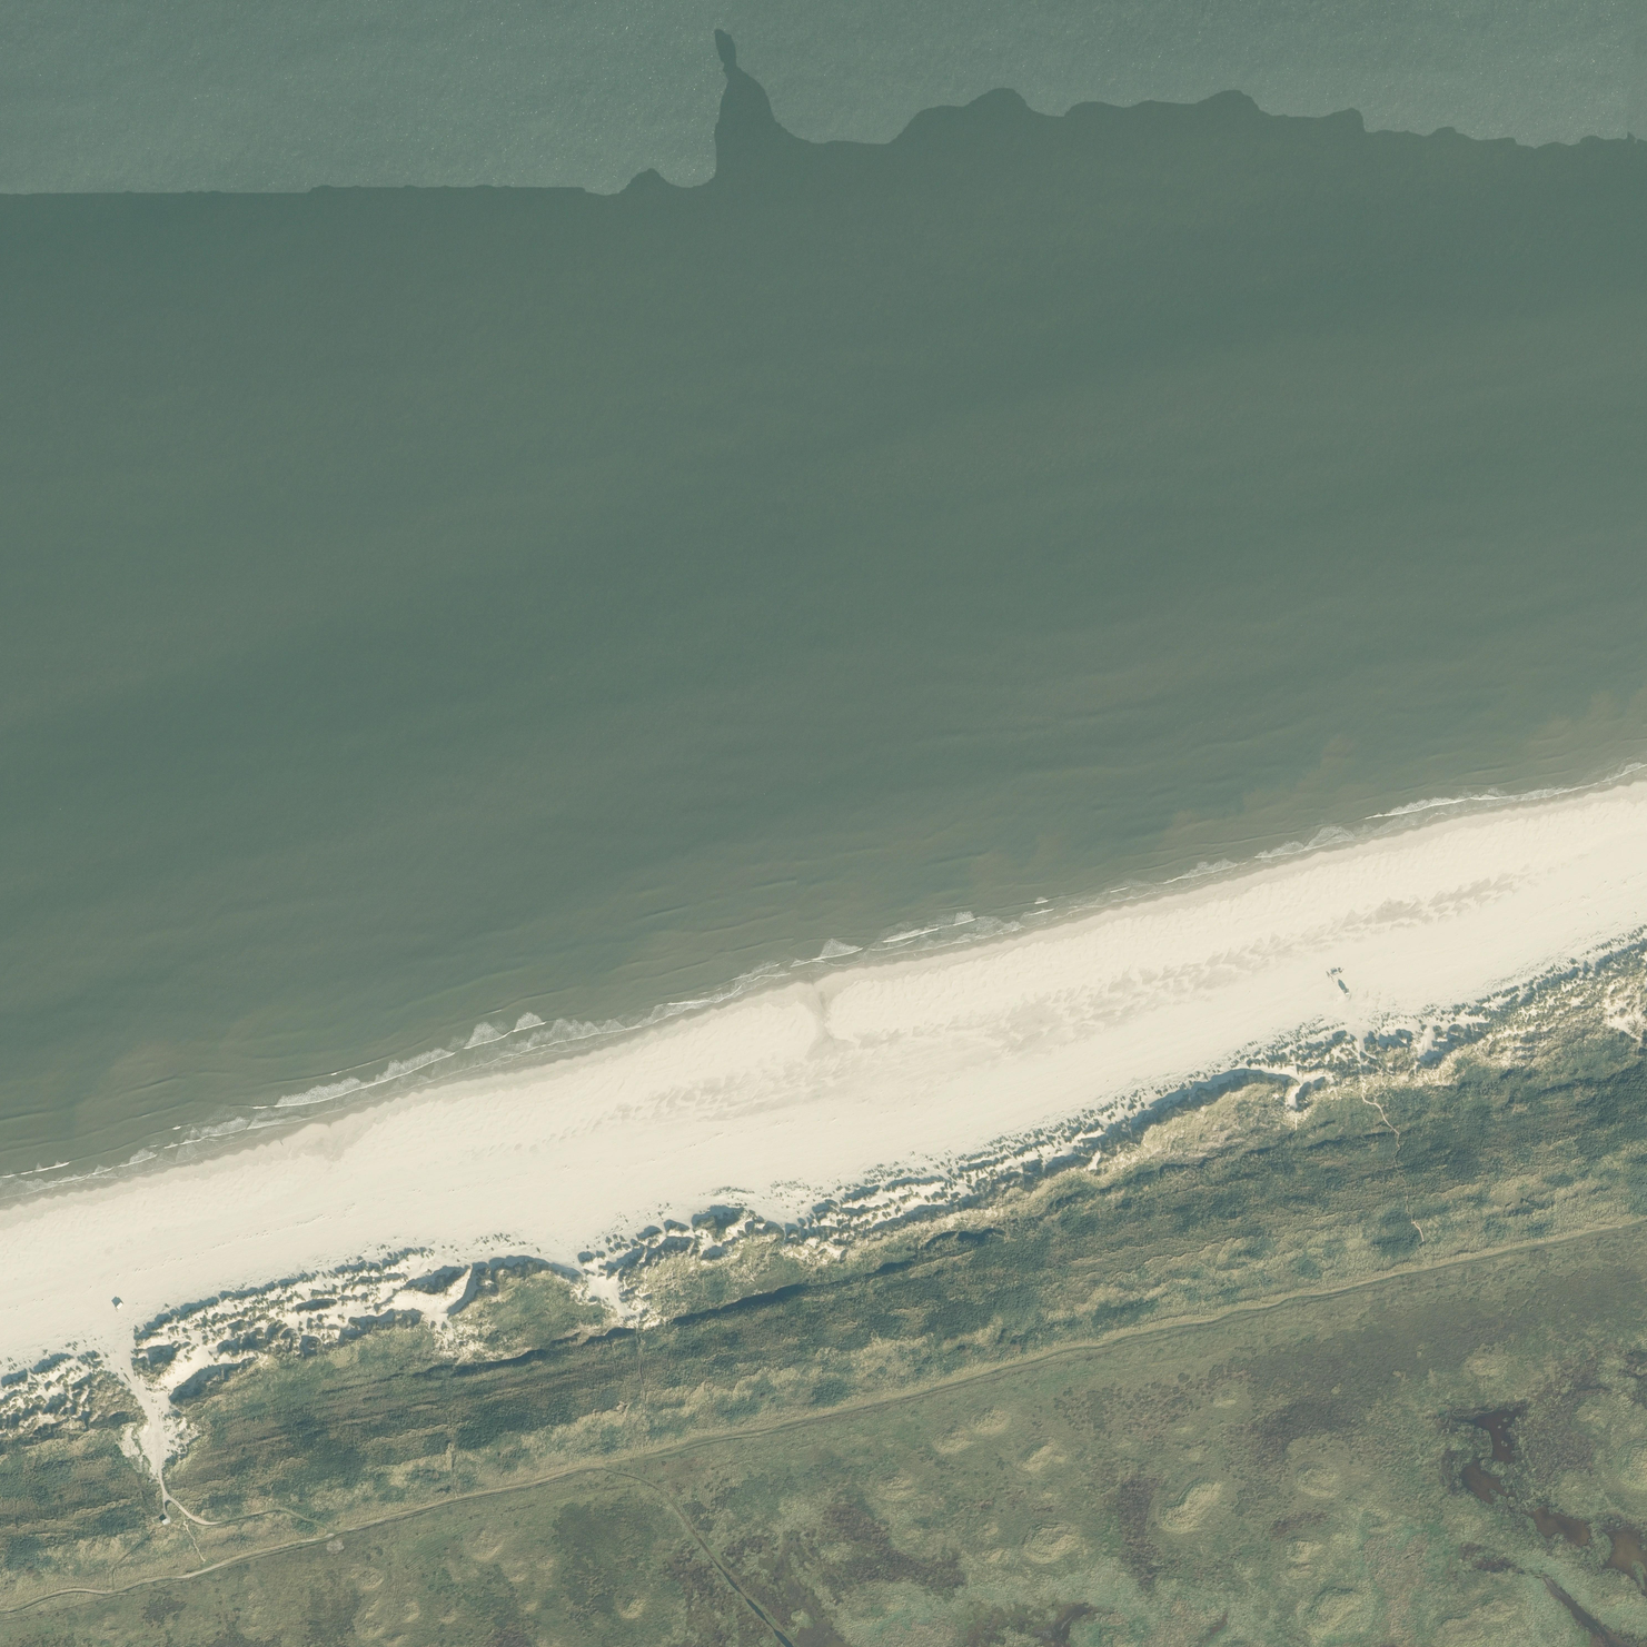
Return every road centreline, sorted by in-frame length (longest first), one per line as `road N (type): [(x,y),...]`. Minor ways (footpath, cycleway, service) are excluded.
road 1 (track): [(606,1467),(1646,1214)]
road 2 (track): [(332,1534),(282,1511),(213,1524),(183,1511),(162,1483),(148,1406),(82,1299)]
road 3 (track): [(0,1612),(63,1593),(112,1593),(189,1576),(332,1534)]
road 4 (track): [(332,1534),(606,1467)]
road 5 (track): [(606,1467),(664,1494),(785,1646)]

